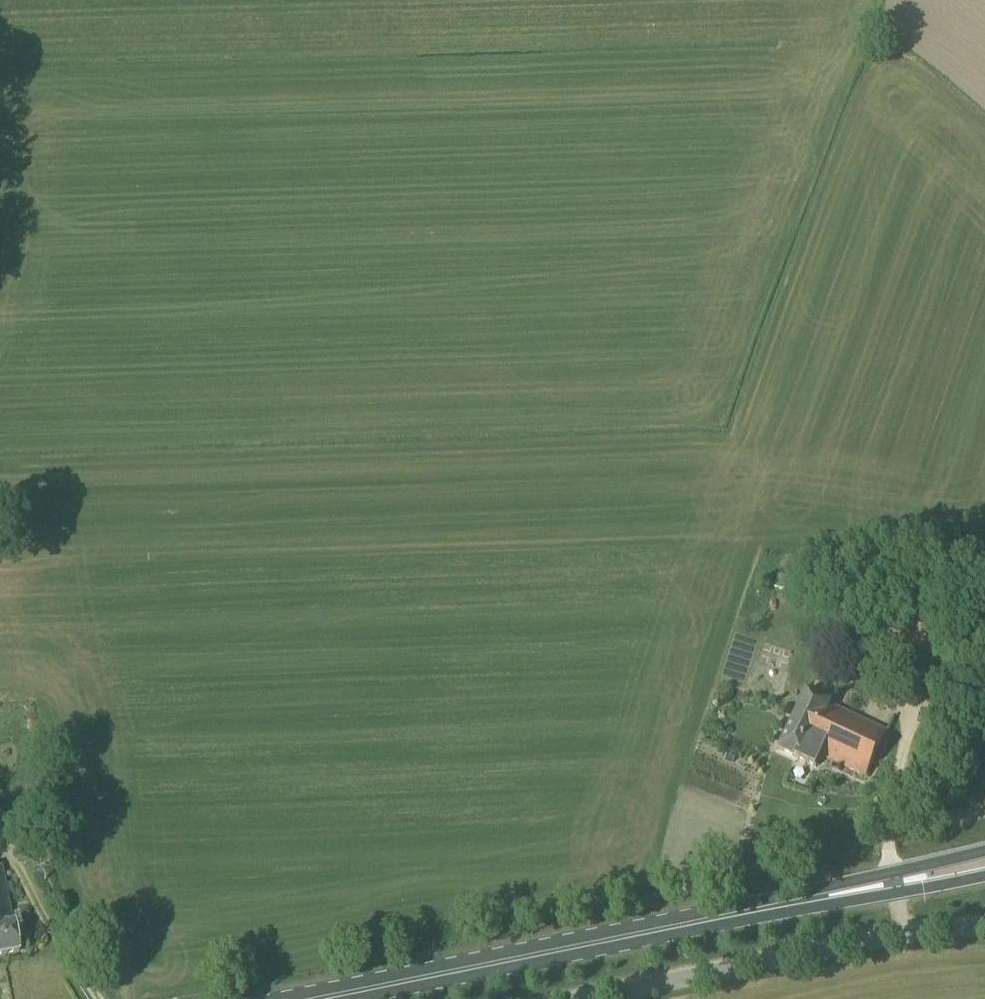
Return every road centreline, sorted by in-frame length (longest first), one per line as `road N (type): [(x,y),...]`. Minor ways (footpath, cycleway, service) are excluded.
road 1 (primary): [(332,998),(984,864)]
road 2 (unclassified): [(580,998),(905,932),(984,928)]

